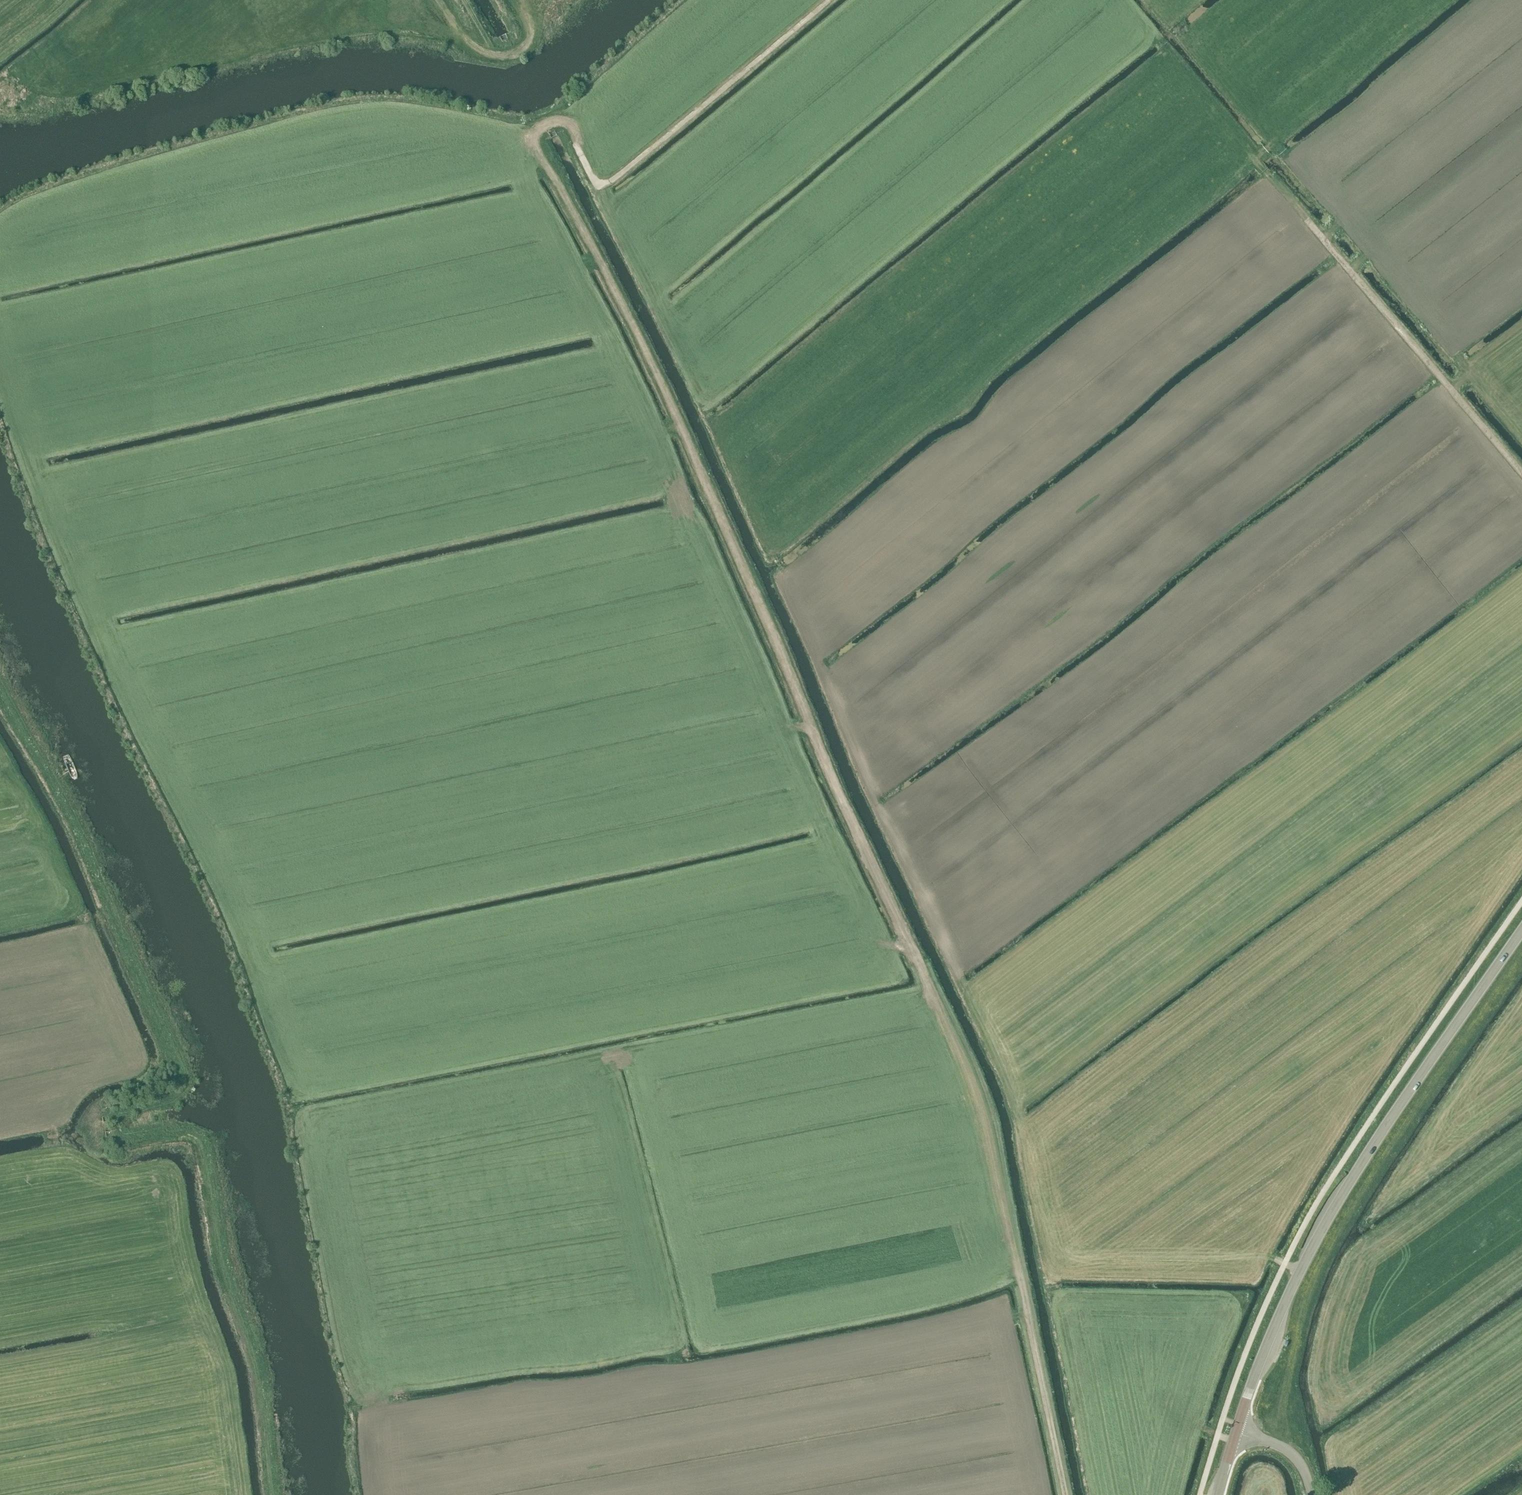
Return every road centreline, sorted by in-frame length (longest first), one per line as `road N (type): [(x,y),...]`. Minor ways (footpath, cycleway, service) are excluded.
road 1 (secondary): [(1236,1432),(1268,1341),(1334,1208),(1521,930)]

